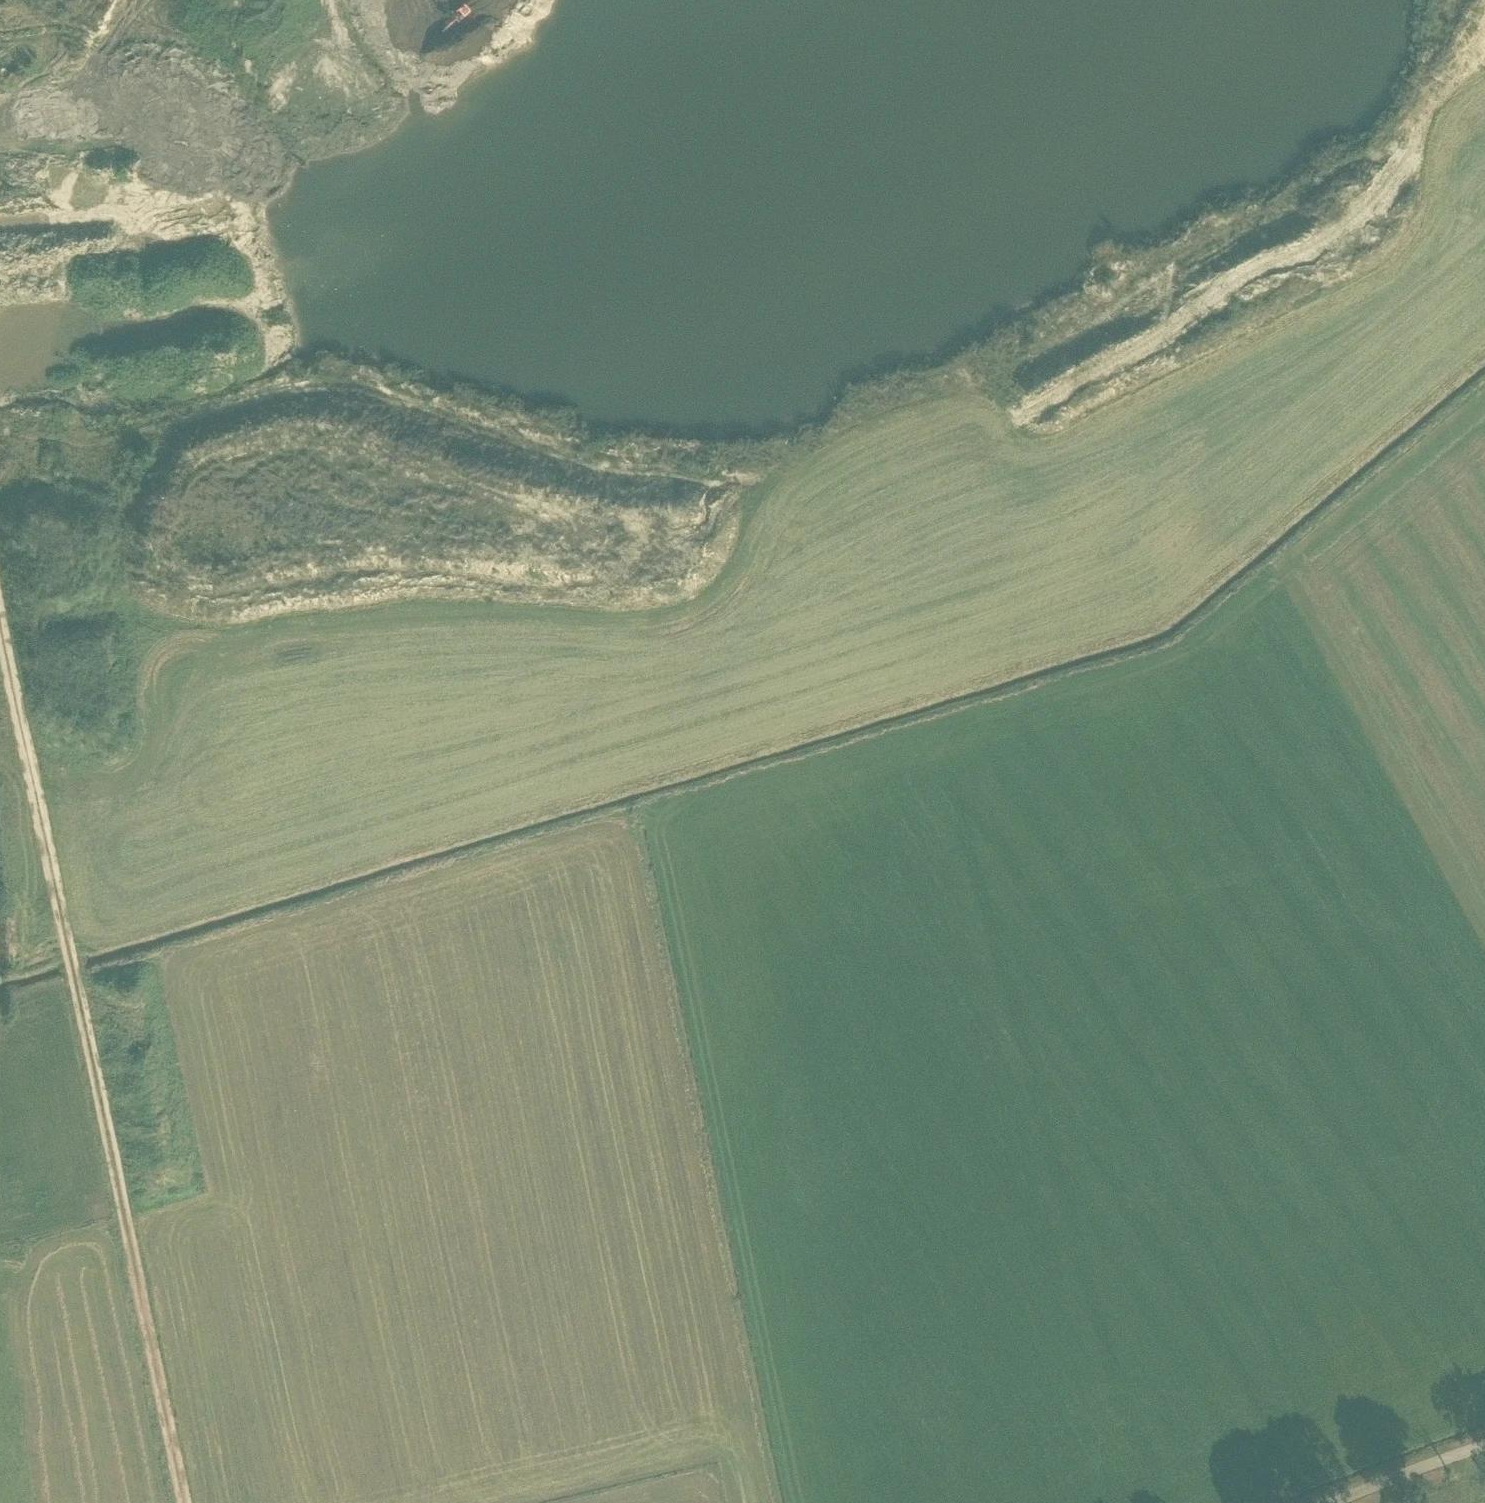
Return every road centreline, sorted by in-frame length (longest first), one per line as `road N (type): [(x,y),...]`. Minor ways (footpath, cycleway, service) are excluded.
road 1 (unclassified): [(1323,1502),(1484,1433)]

